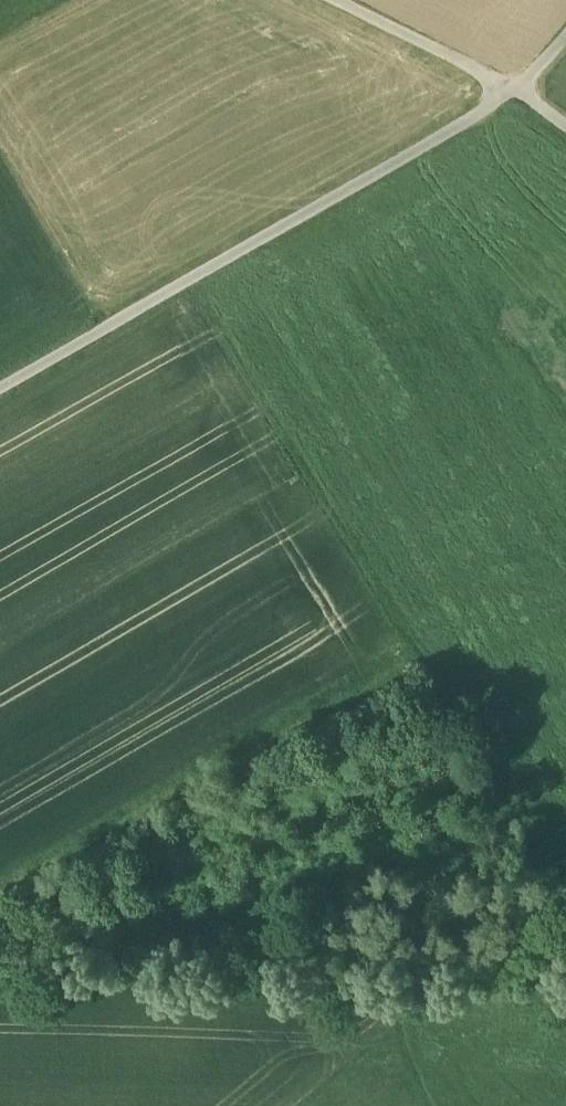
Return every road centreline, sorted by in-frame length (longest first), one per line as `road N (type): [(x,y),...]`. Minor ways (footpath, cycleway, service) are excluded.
road 1 (track): [(565,901),(200,285)]
road 2 (track): [(0,401),(405,173),(514,100)]
road 3 (track): [(565,994),(0,971)]
road 4 (track): [(514,100),(320,0)]
road 5 (track): [(431,1105),(400,1050),(382,992)]

